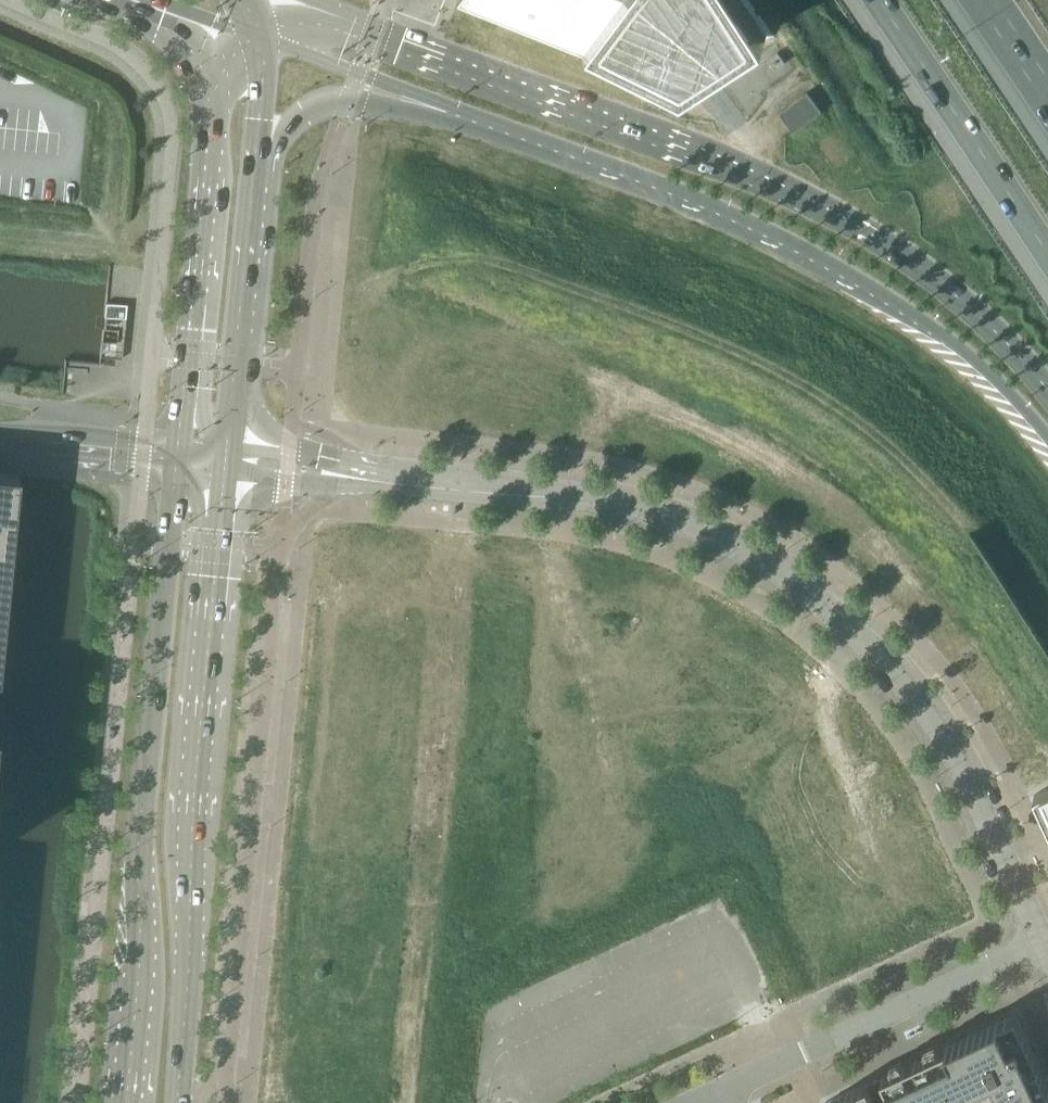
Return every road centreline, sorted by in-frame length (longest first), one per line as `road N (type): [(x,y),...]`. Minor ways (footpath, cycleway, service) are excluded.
road 1 (unclassified): [(1044,940),(948,749),(905,684),(816,598),(751,557),(651,514),(591,499),(223,464)]
road 2 (secondary): [(1047,387),(970,309),(833,212),(680,142),(351,20)]
road 3 (secondary): [(183,460),(122,1102)]
road 4 (secondary): [(179,1102),(223,464)]
road 5 (secondary): [(523,140),(805,256),(963,359),(1047,447)]
road 6 (secondary): [(216,91),(183,460)]
road 7 (unclassified): [(723,1088),(1044,940)]
road 8 (motorway): [(878,0),(1047,254)]
road 9 (secondary): [(223,464),(256,168)]
road 10 (secondary): [(256,168),(305,115),(347,103),(523,140)]
road 11 (secondary): [(264,41),(523,140)]
road 12 (residential): [(0,441),(183,460)]
road 13 (secondary): [(256,168),(264,41)]

